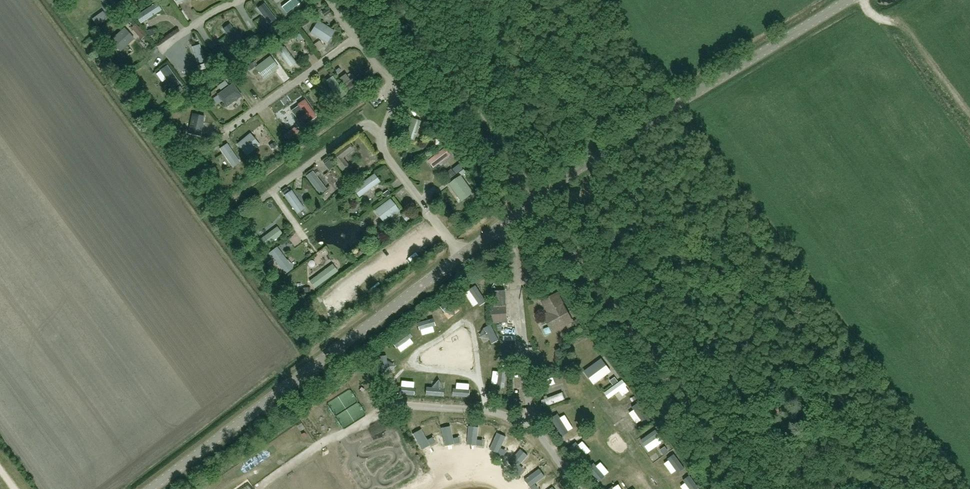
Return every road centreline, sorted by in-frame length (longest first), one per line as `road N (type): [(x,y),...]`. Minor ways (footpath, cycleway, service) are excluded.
road 1 (unclassified): [(151,488),(566,178),(850,0)]
road 2 (track): [(746,488),(530,204)]
road 3 (track): [(381,0),(530,204)]

